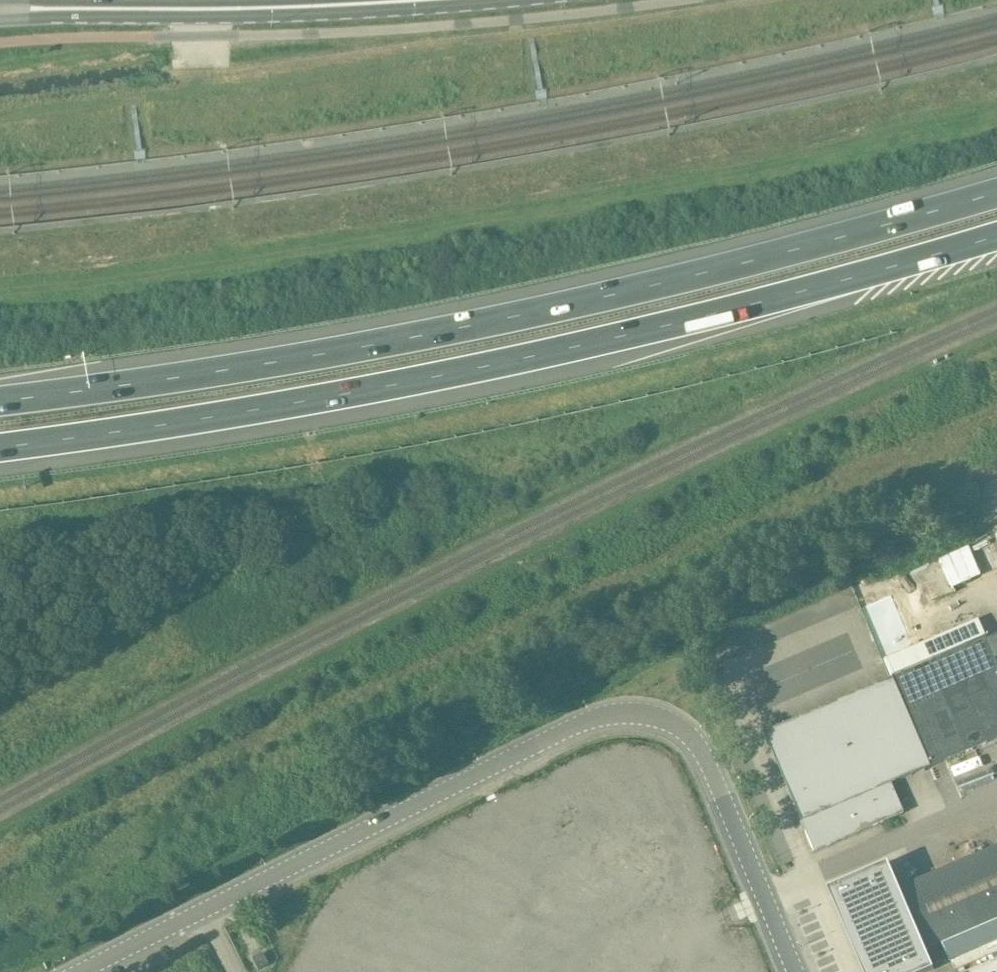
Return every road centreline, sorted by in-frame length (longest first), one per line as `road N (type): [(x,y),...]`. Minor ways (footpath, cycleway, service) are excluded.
road 1 (motorway): [(0,447),(450,374),(807,290),(996,236)]
road 2 (motorway): [(996,193),(472,326),(0,401)]
road 3 (track): [(0,292),(492,224),(741,177),(996,115)]
road 4 (unclassified): [(82,971),(597,721),(636,715),(665,719),(700,746),(793,971)]
road 5 (secondary): [(95,8),(396,0)]

